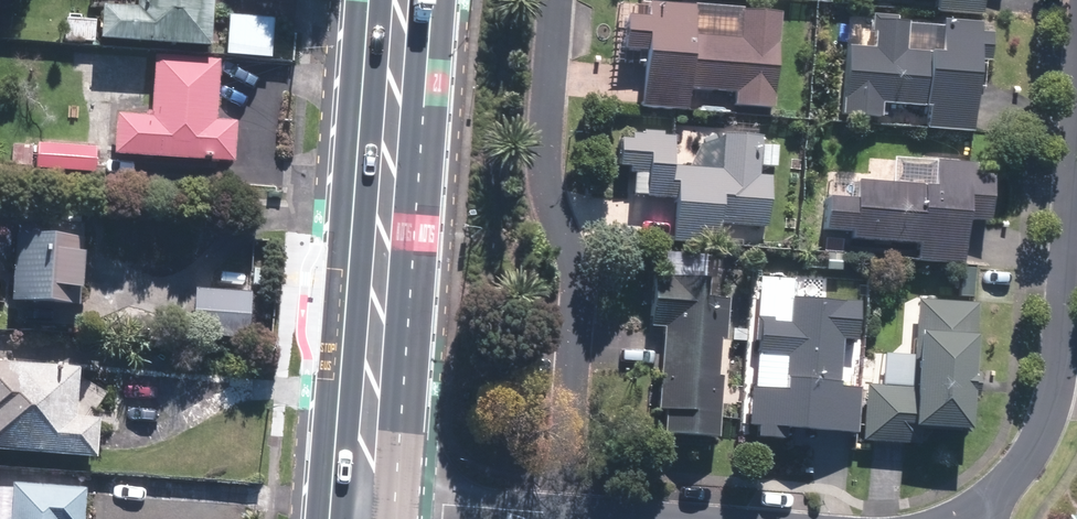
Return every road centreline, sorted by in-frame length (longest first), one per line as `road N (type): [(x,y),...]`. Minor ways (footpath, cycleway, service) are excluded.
road 1 (residential): [(553,0),(540,179),(577,290),(565,515)]
road 2 (secondary): [(361,500),(399,0)]
road 3 (residential): [(1076,145),(1054,411),(1016,477),(958,518)]
road 4 (residential): [(565,515),(361,500)]

